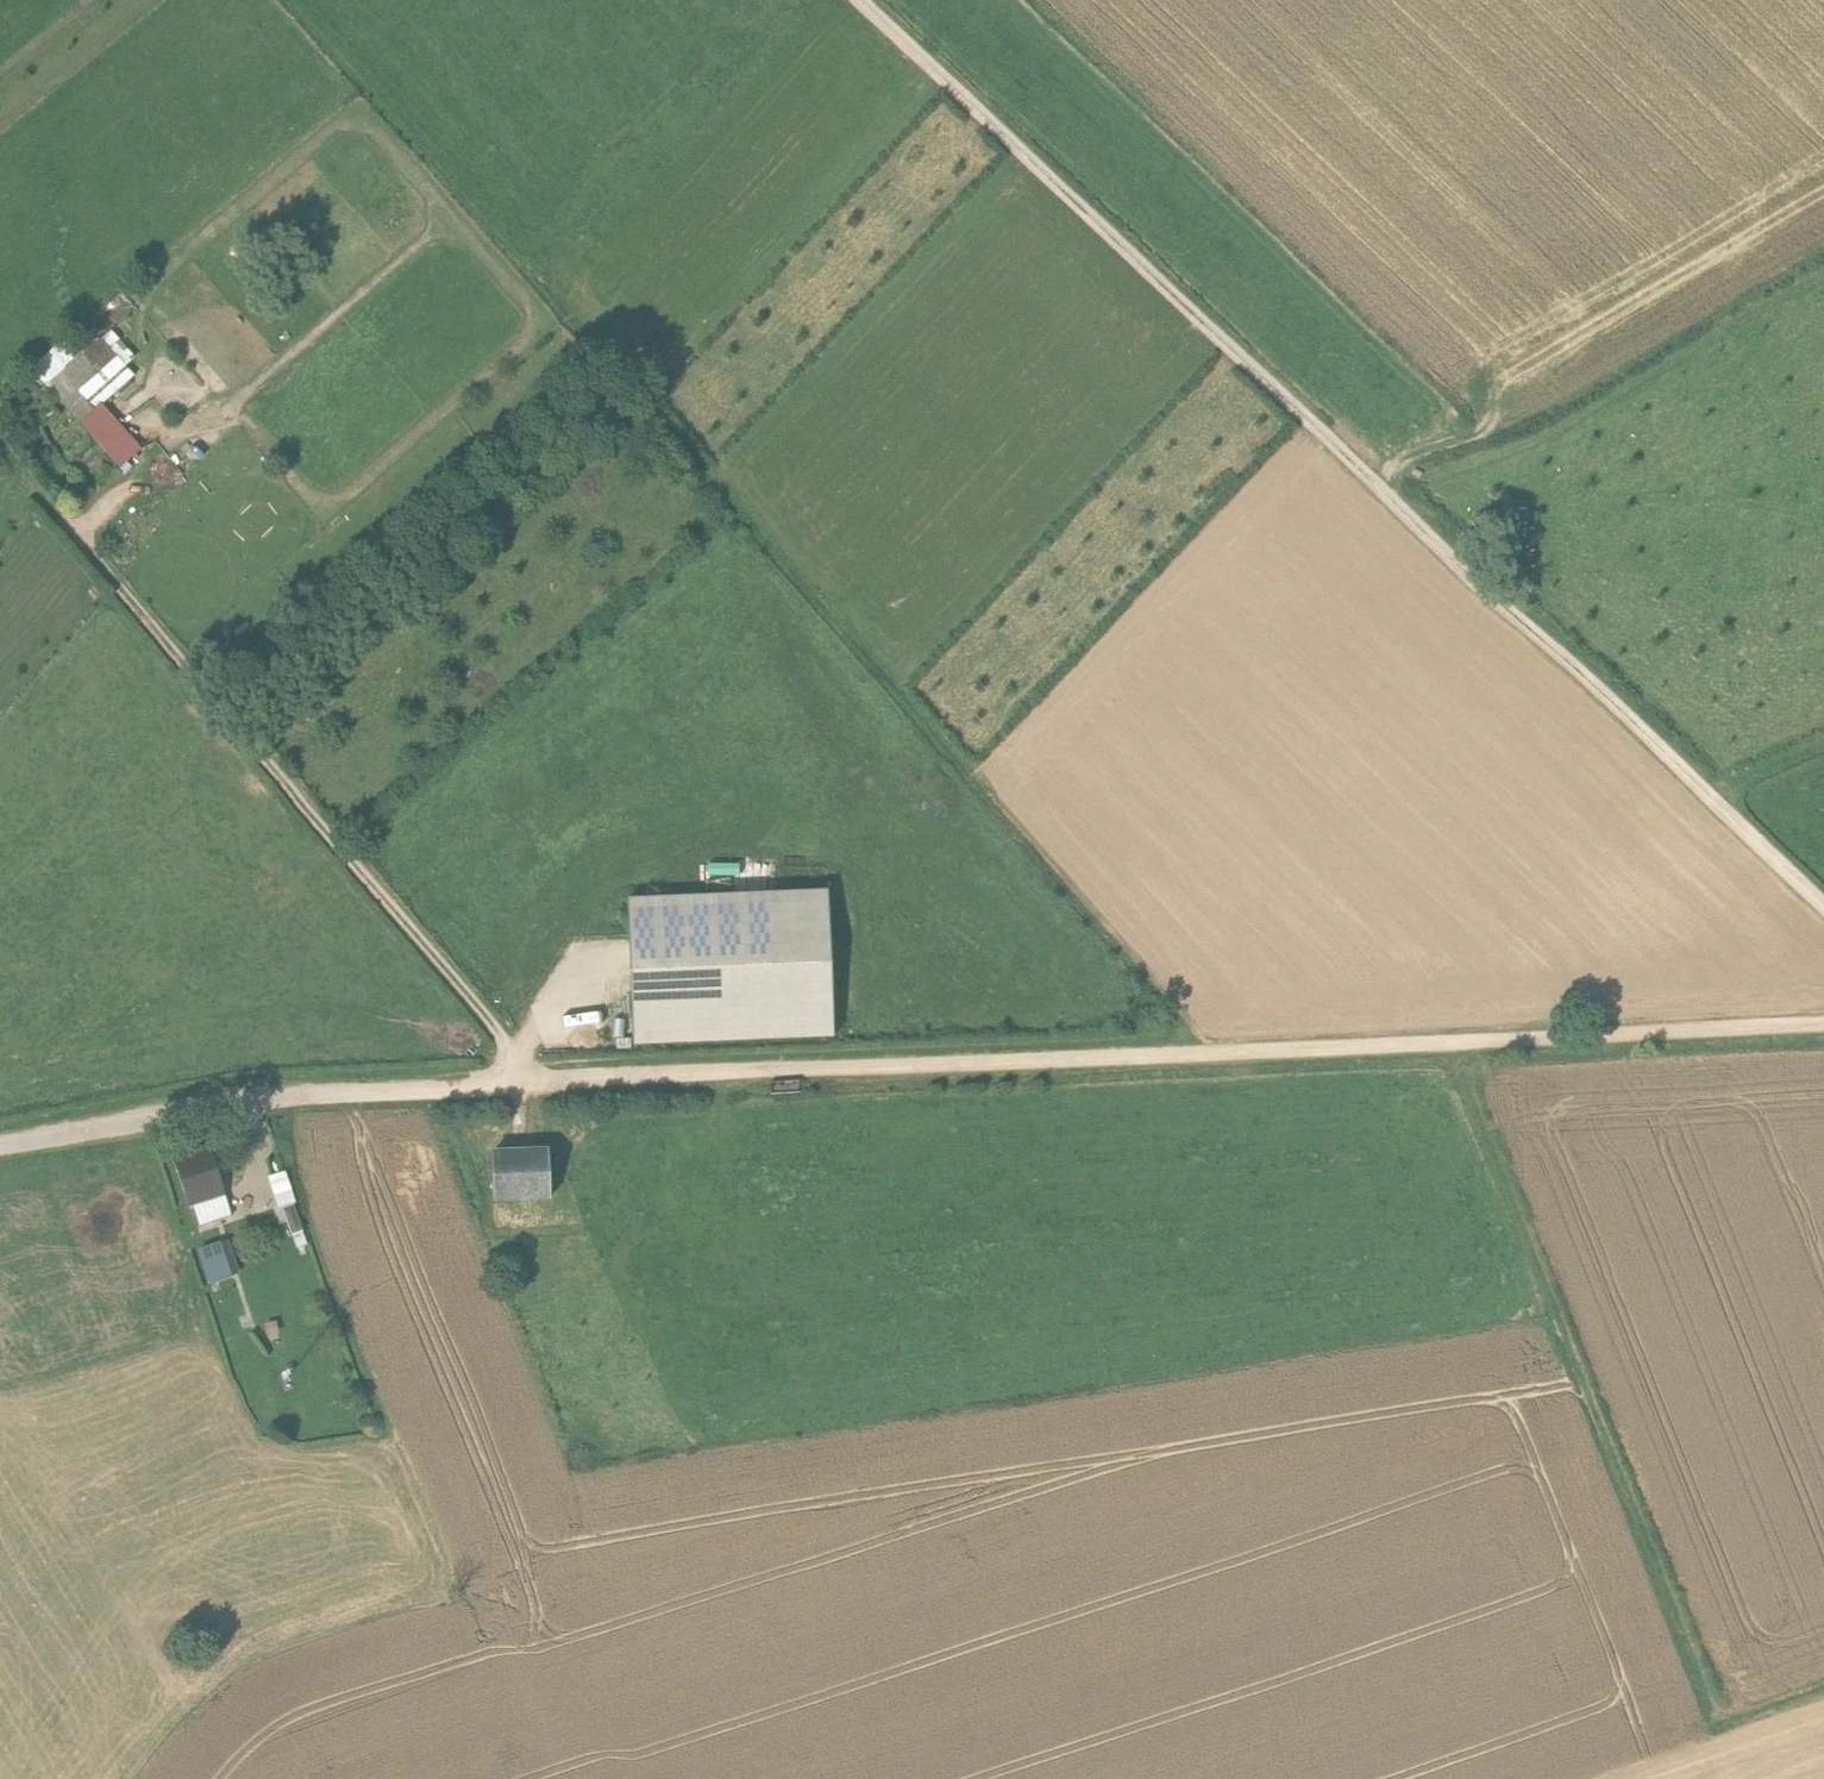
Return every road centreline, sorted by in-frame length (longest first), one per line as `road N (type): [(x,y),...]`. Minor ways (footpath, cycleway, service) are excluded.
road 1 (track): [(1823,906),(859,0)]
road 2 (track): [(520,1082),(1823,1023)]
road 3 (track): [(0,442),(481,1012),(518,1059),(520,1082)]
road 4 (track): [(262,1096),(520,1082)]
road 5 (track): [(1823,743),(1706,791)]

